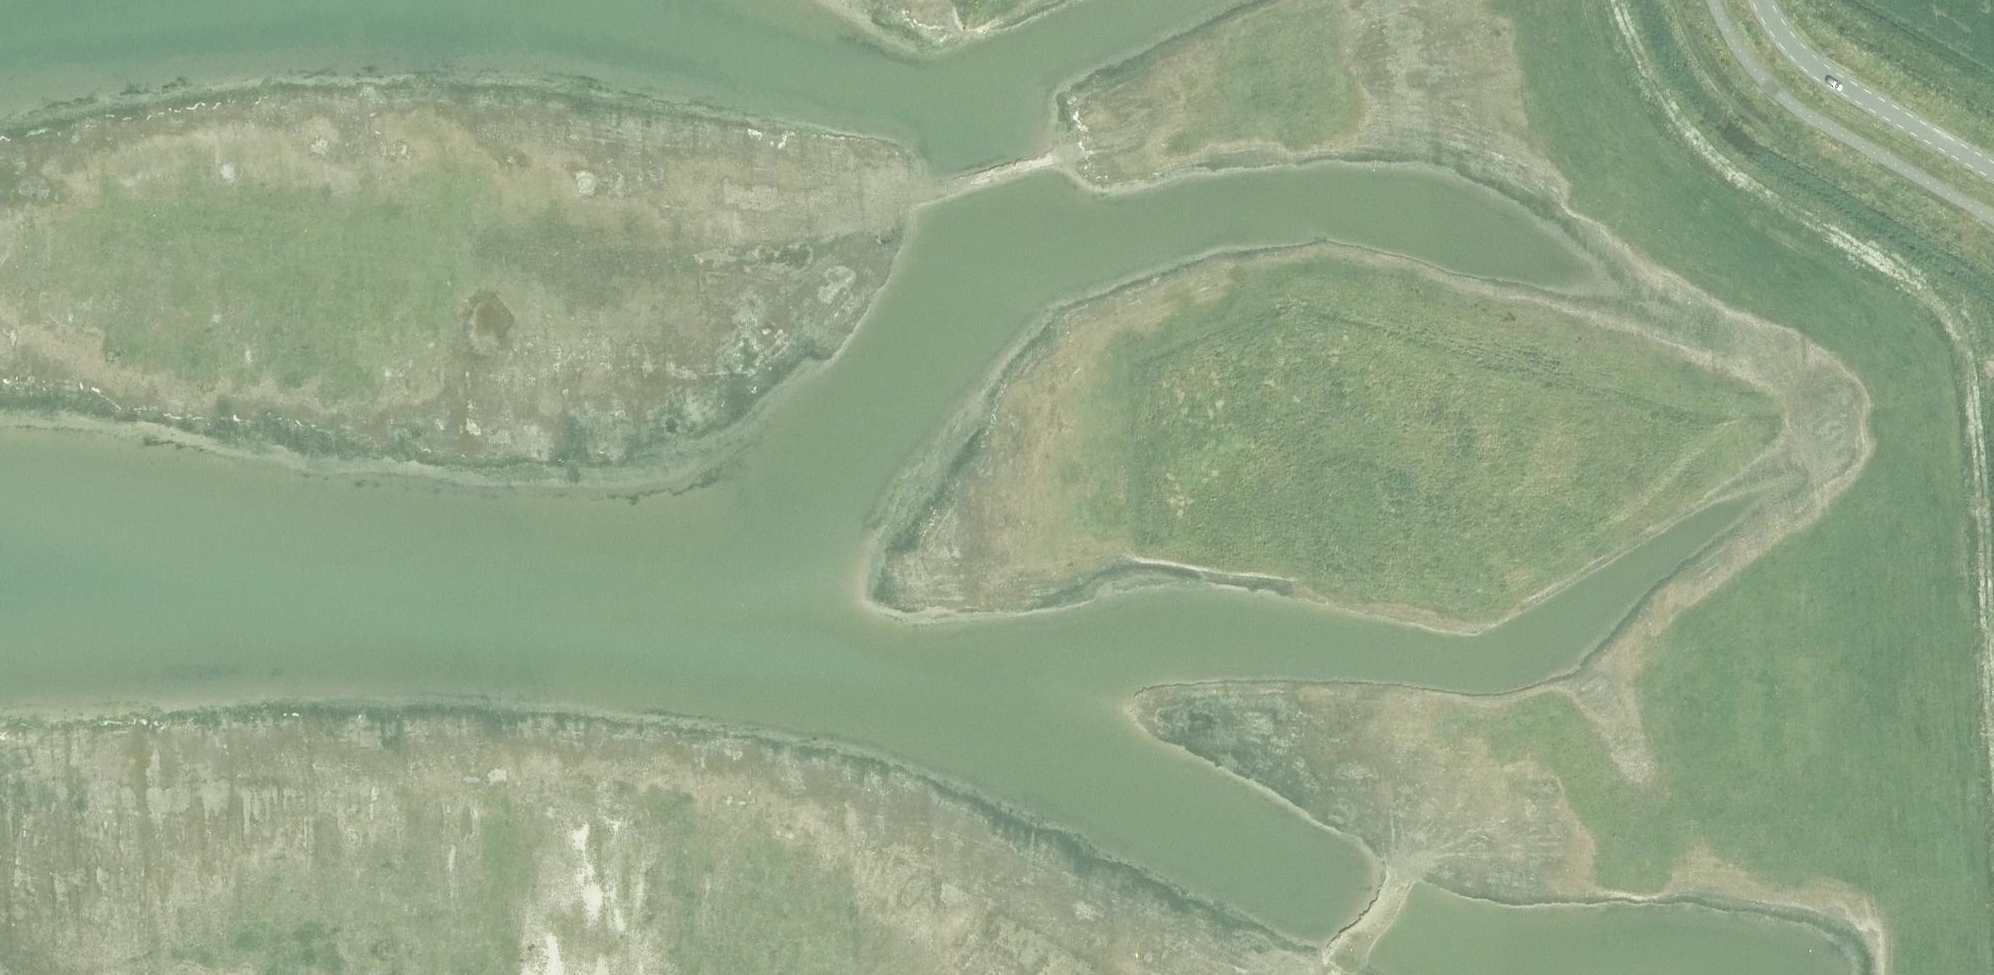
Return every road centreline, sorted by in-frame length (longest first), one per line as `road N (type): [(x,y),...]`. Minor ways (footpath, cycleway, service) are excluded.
road 1 (unclassified): [(1762,0),(1823,73),(1993,171)]

